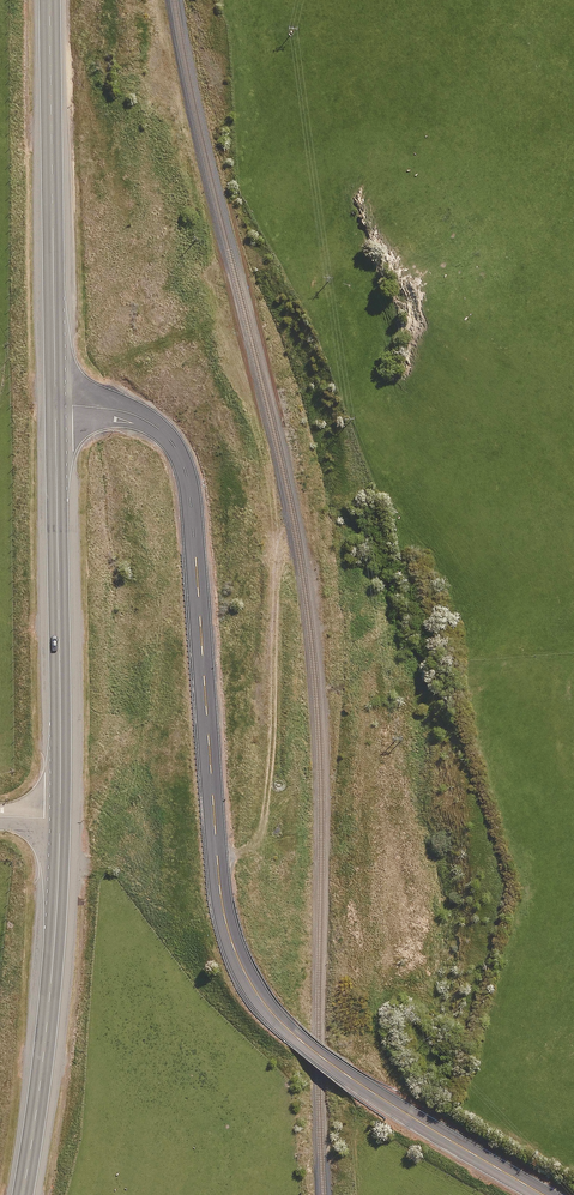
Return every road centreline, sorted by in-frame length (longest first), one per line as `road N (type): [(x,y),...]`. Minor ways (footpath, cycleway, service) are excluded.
road 1 (unclassified): [(57,406),(108,406),(149,420),(174,443),(193,522),(231,935),(261,1004),(392,1111)]
road 2 (trunk): [(57,406),(62,819)]
road 3 (trunk): [(58,0),(57,406)]
road 4 (trunk): [(62,819),(46,1040),(22,1194)]
road 5 (unclassified): [(538,1194),(392,1111)]

